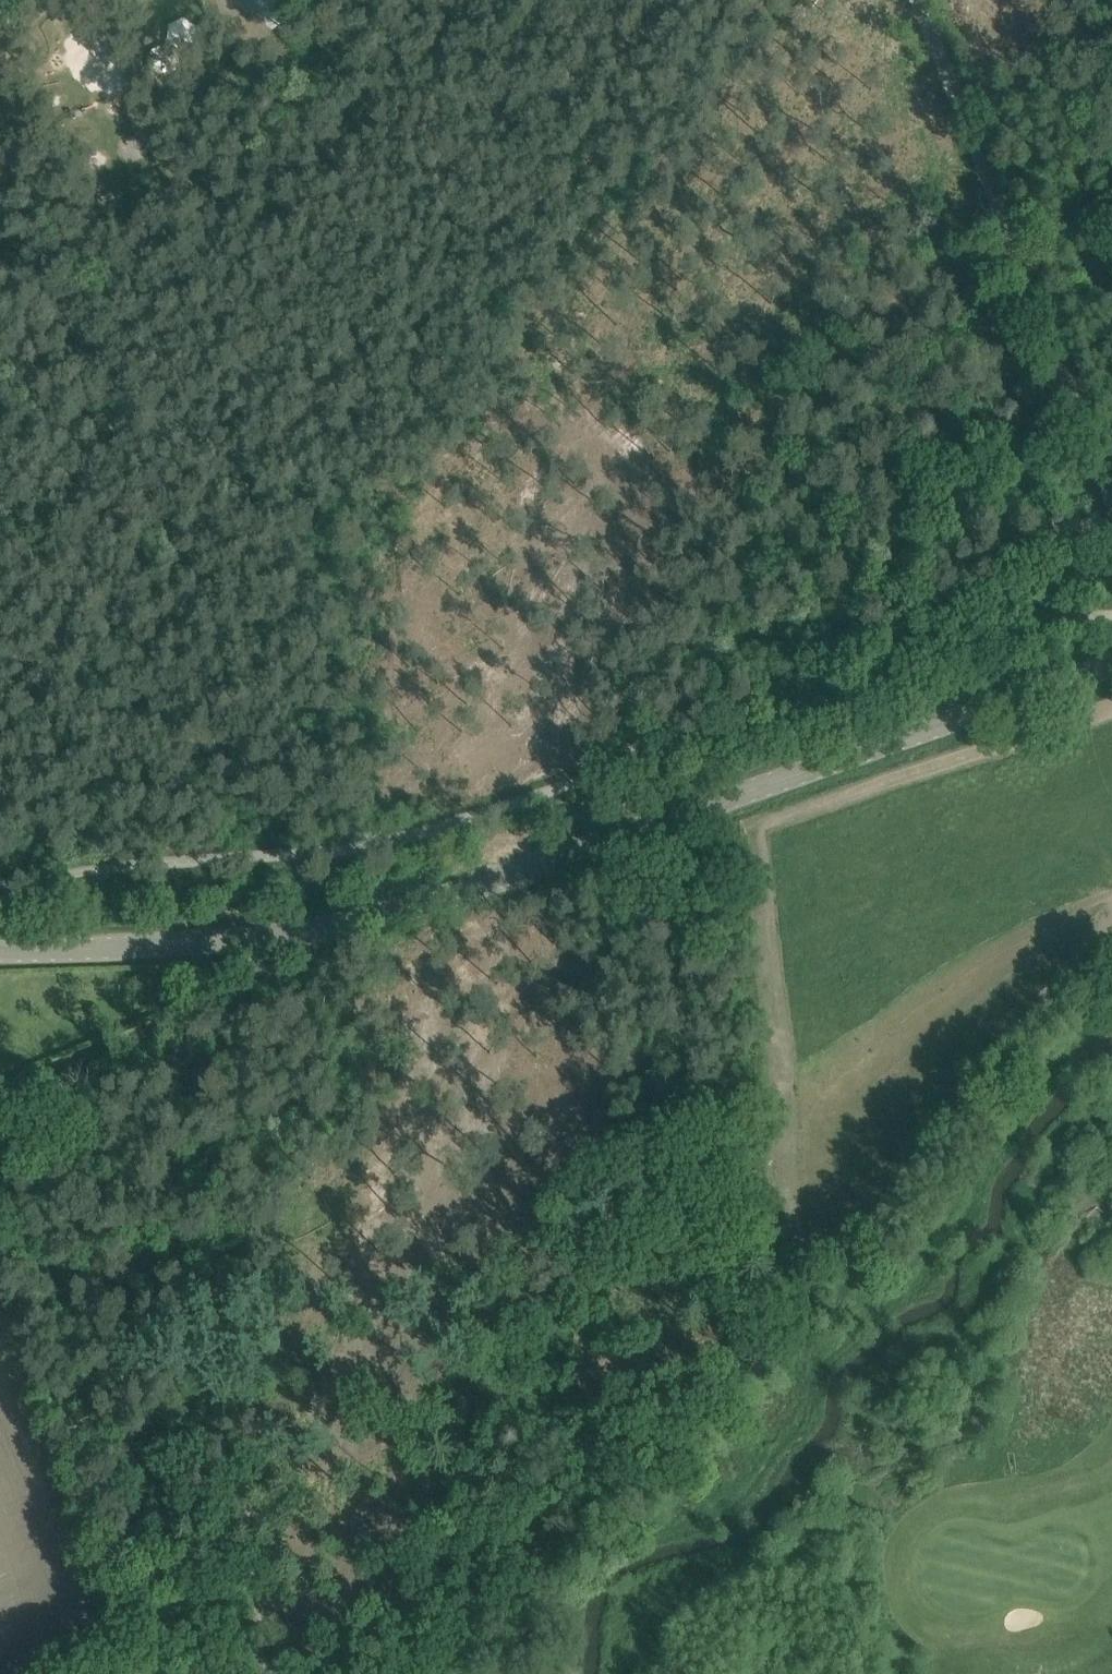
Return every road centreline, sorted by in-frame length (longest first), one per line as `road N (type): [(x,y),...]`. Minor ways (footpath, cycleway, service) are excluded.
road 1 (tertiary): [(0,946),(285,935),(359,921),(1111,664)]
road 2 (track): [(138,1561),(728,1241)]
road 3 (unclassified): [(1111,503),(922,0)]
road 4 (track): [(0,1136),(87,1054),(193,1013)]
road 5 (track): [(193,1013),(290,960),(316,931)]

